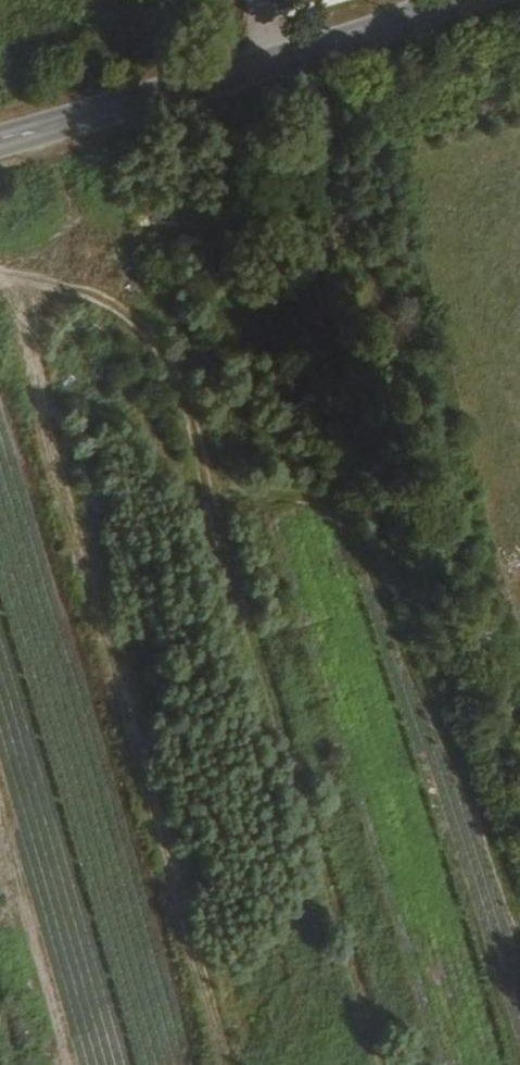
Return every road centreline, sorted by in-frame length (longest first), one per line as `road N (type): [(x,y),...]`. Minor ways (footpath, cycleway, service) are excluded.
road 1 (track): [(0,273),(98,297),(187,374),(204,472),(387,1064)]
road 2 (tertiary): [(485,0),(0,140)]
road 3 (track): [(75,1064),(0,798)]

